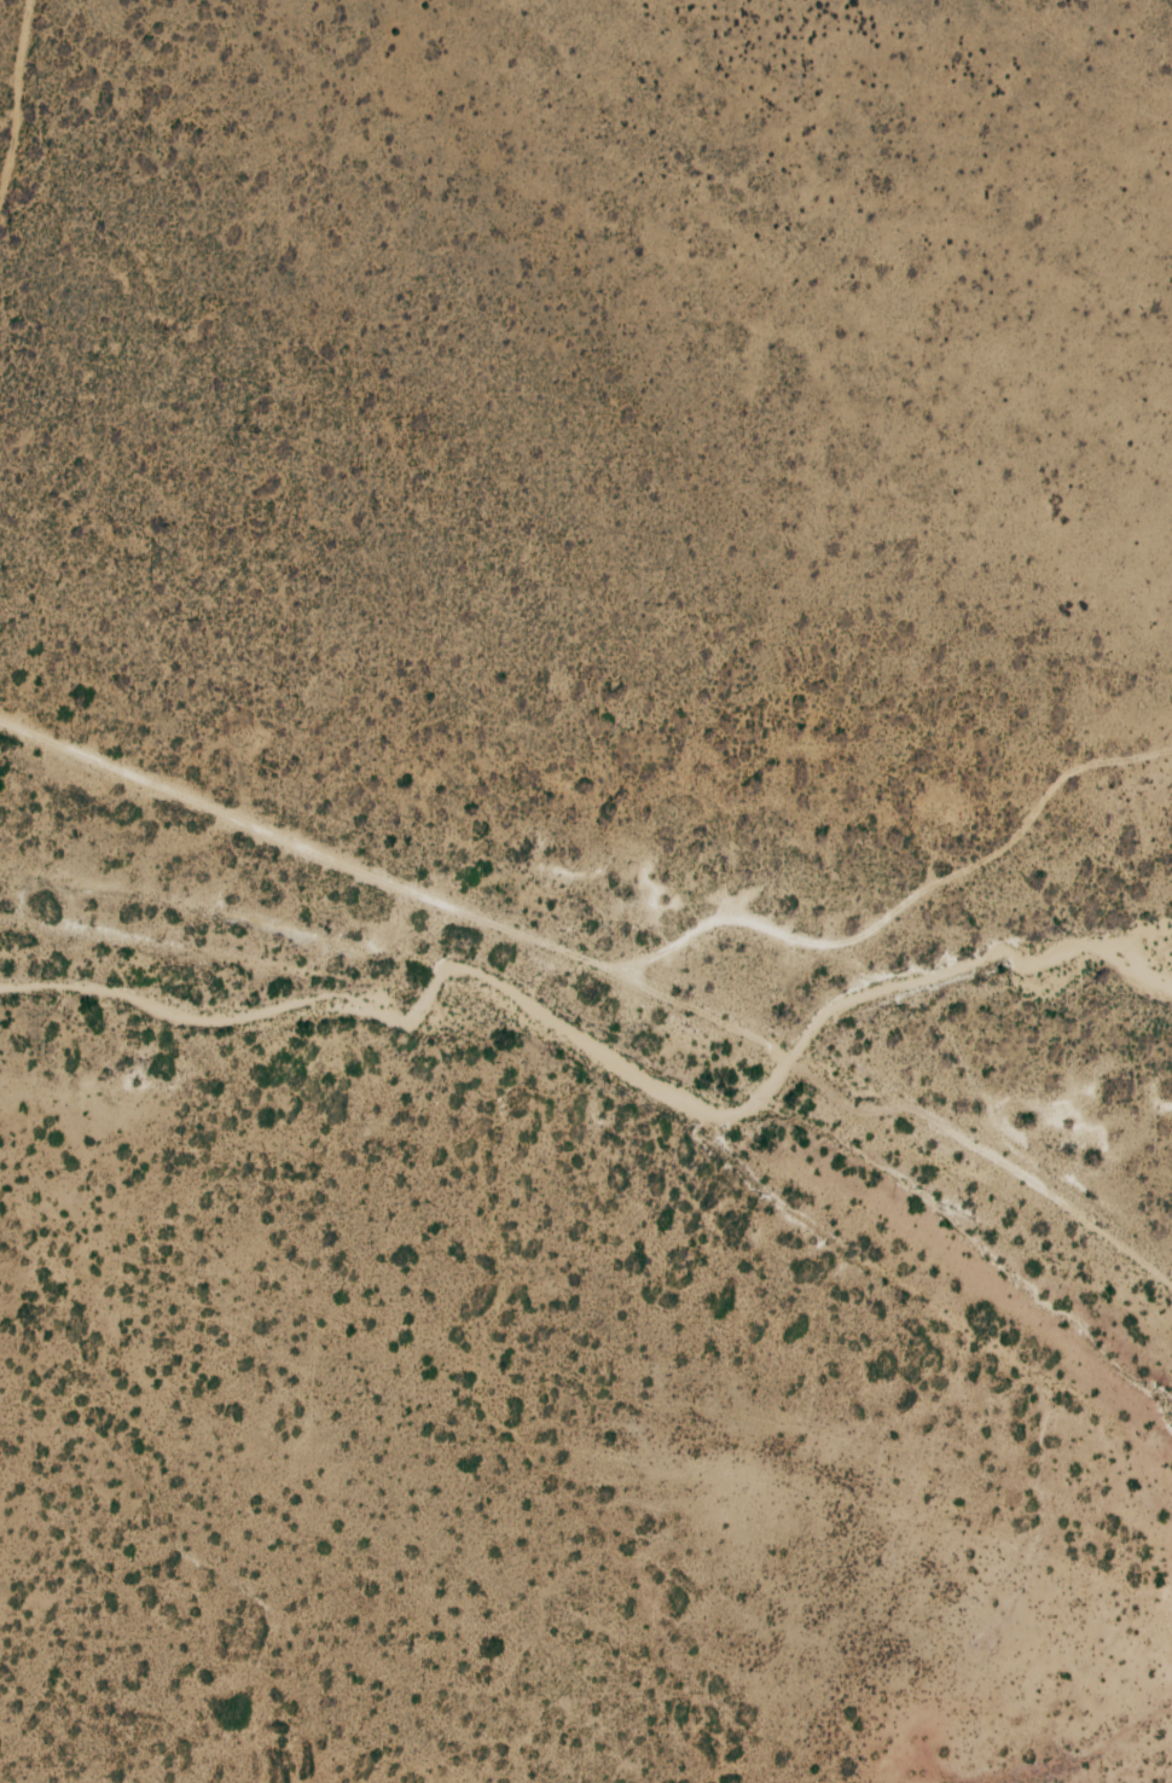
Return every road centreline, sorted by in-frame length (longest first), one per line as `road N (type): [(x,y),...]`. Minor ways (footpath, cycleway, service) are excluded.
road 1 (track): [(1171,1301),(1008,1168),(0,715)]

